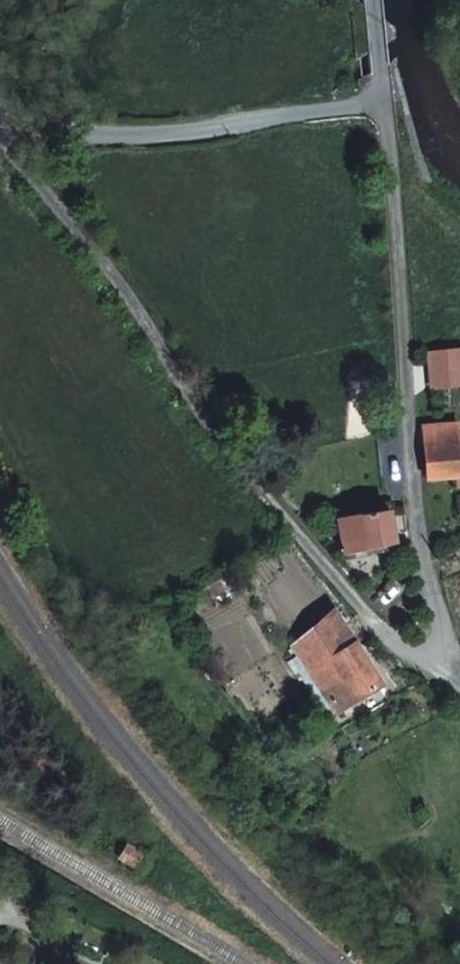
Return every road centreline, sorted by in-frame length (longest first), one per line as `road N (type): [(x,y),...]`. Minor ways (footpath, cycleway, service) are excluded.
road 1 (unclassified): [(0,125),(90,237),(204,416),(311,561),(405,657),(453,661)]
road 2 (unclassified): [(453,661),(416,501),(383,98)]
road 3 (unclassified): [(0,114),(57,135),(149,139),(383,98)]

